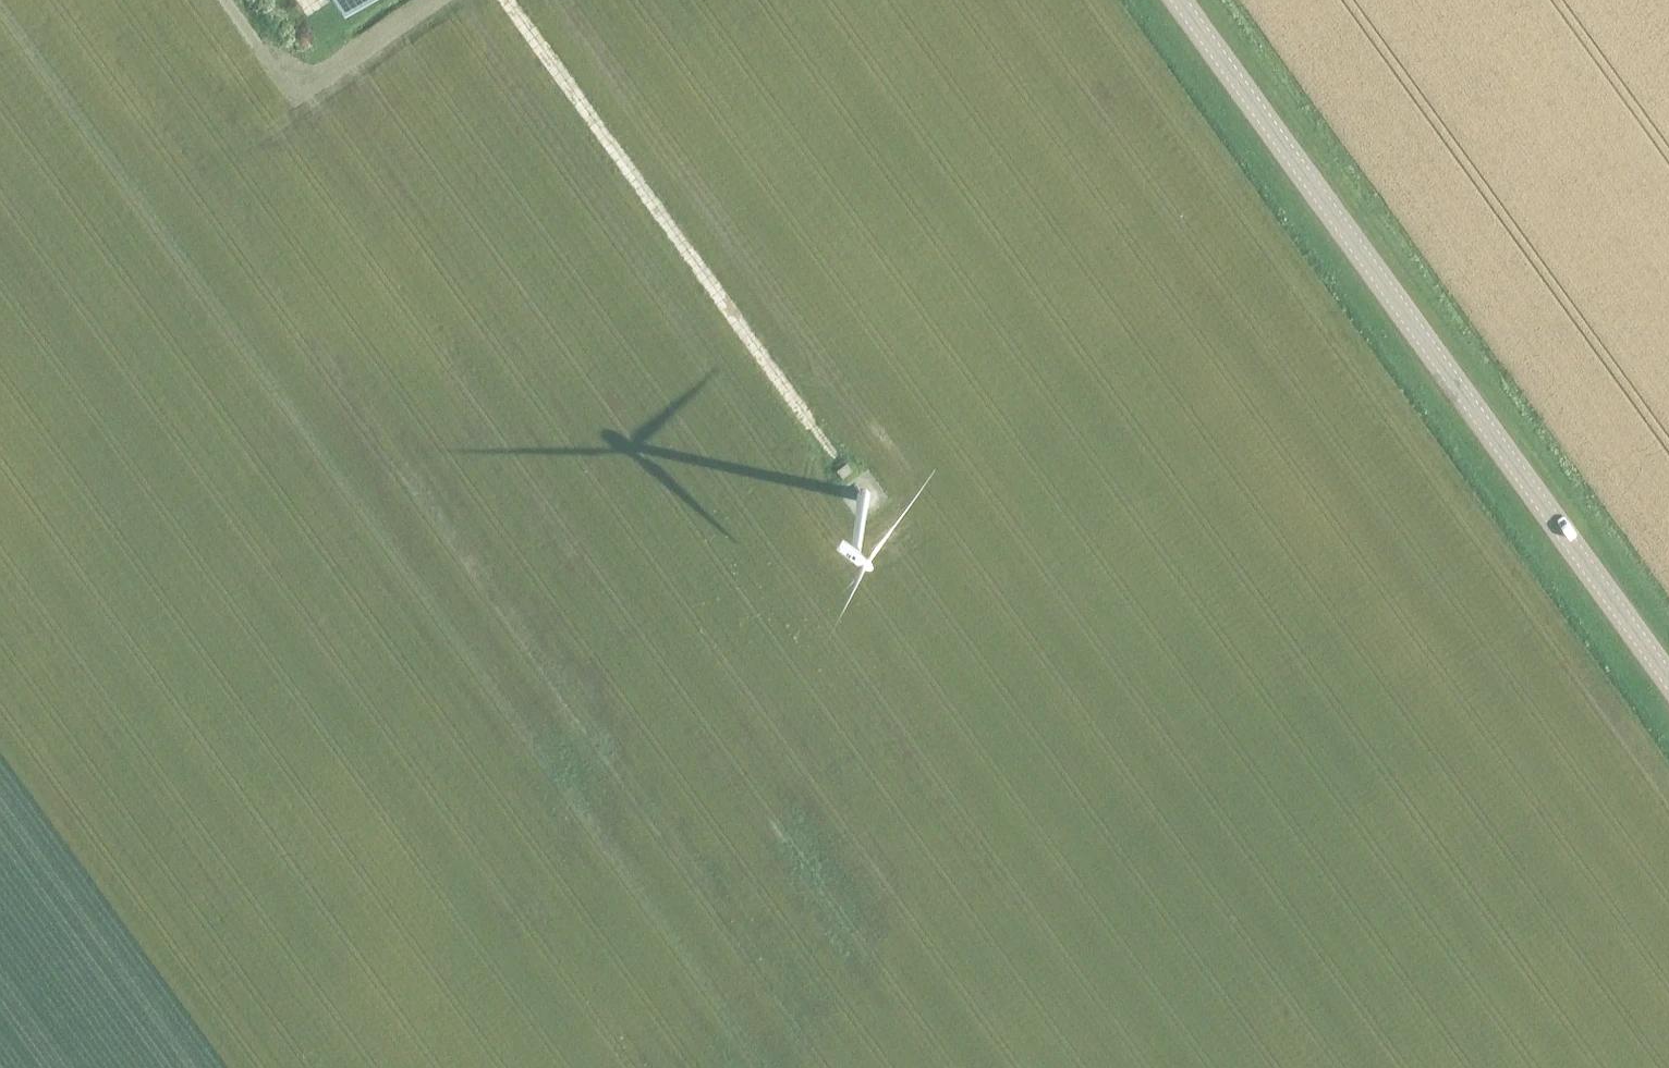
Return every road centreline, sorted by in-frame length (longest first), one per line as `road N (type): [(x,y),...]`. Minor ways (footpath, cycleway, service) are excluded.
road 1 (tertiary): [(1668,670),(1184,0)]
road 2 (track): [(511,0),(834,461)]

